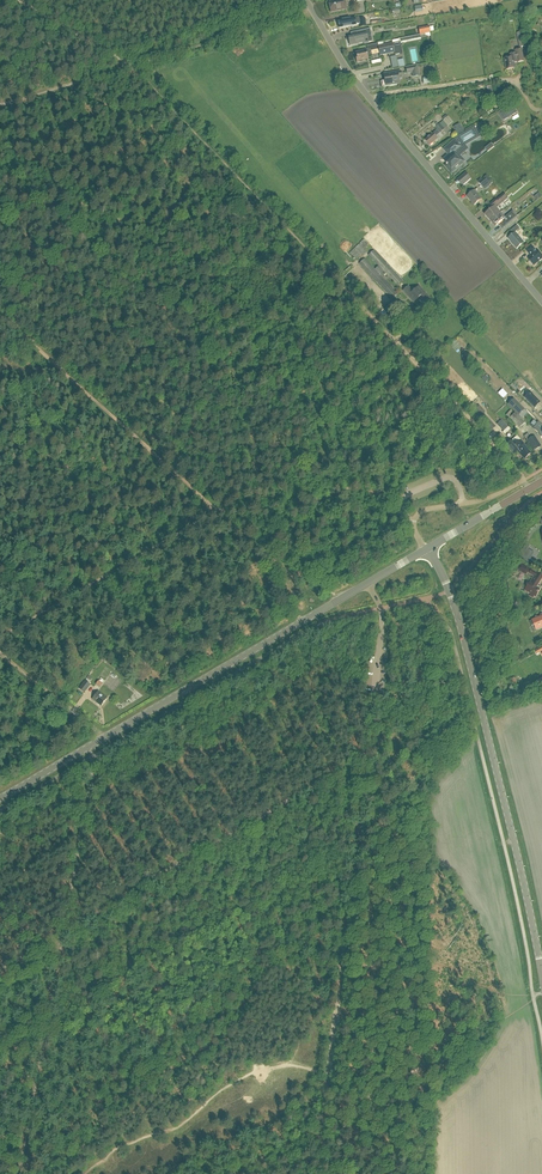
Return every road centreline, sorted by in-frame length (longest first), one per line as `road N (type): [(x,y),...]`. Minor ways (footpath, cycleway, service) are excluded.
road 1 (tertiary): [(0,800),(427,550)]
road 2 (tertiary): [(541,972),(456,608),(427,550)]
road 3 (track): [(361,804),(324,1122),(423,1068)]
road 4 (track): [(0,969),(366,755)]
road 5 (track): [(19,1173),(92,757)]
road 6 (unclassified): [(541,301),(354,79),(306,0)]
road 7 (track): [(524,481),(280,222)]
road 8 (track): [(198,493),(31,341)]
road 9 (track): [(280,222),(130,67)]
road 10 (track): [(313,12),(130,67)]
road 11 (track): [(188,526),(43,611)]
road 12 (unclassified): [(529,489),(524,481),(476,502),(422,510),(412,523),(427,550)]
road 13 (track): [(130,67),(0,106)]
road 14 (track): [(0,654),(103,739)]

